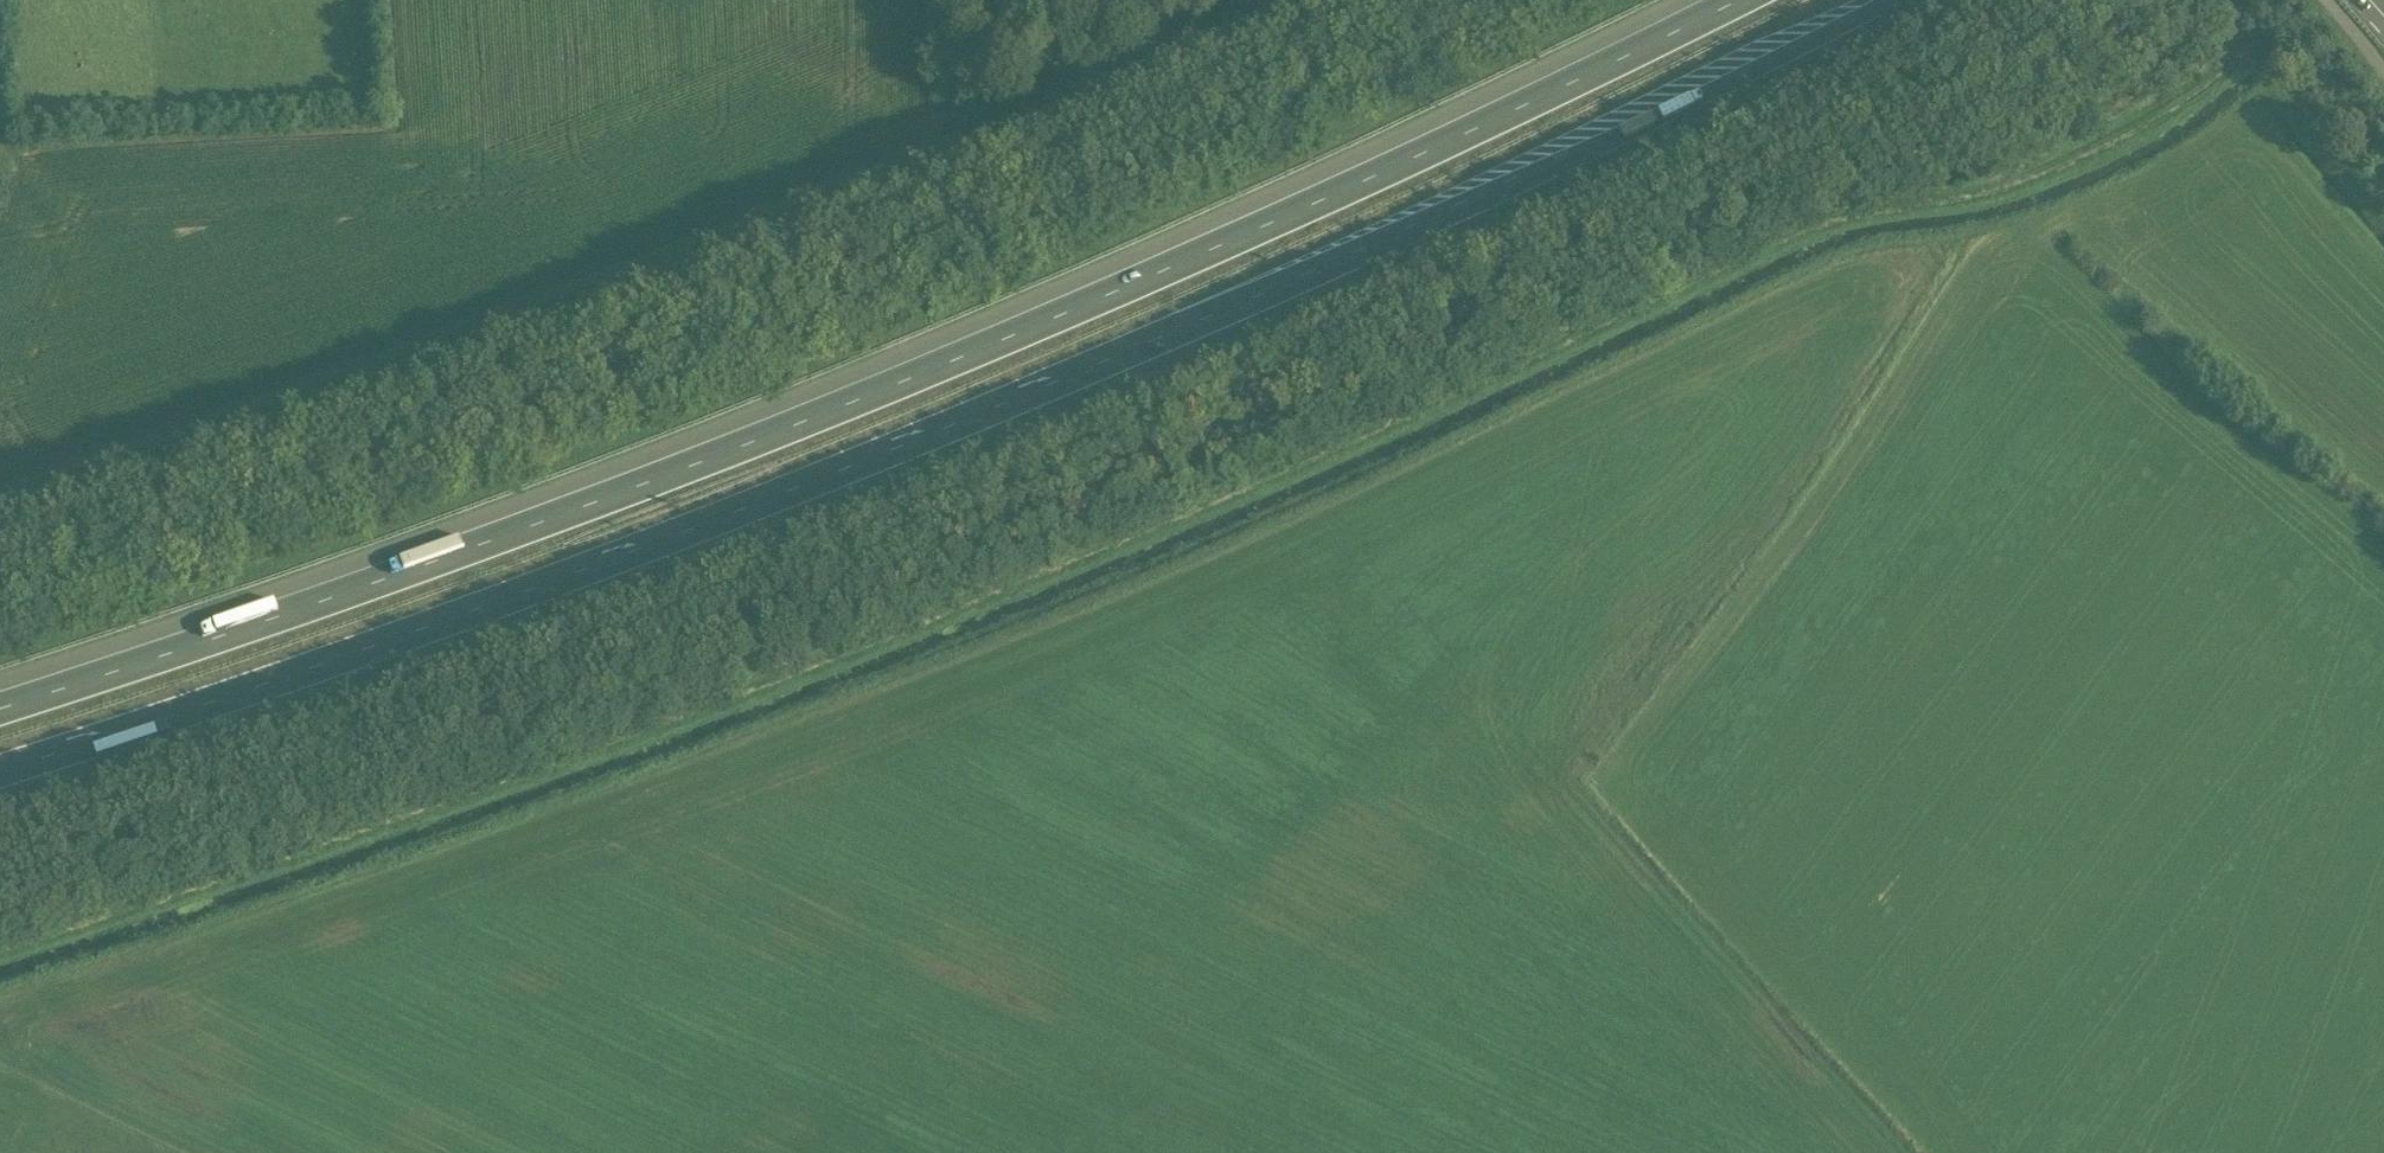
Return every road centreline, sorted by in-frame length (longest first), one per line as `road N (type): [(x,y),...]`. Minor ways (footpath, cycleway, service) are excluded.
road 1 (motorway): [(0,773),(541,587),(900,448),(1485,203),(1891,0)]
road 2 (motorway): [(1738,0),(1046,324),(399,576),(0,708)]

